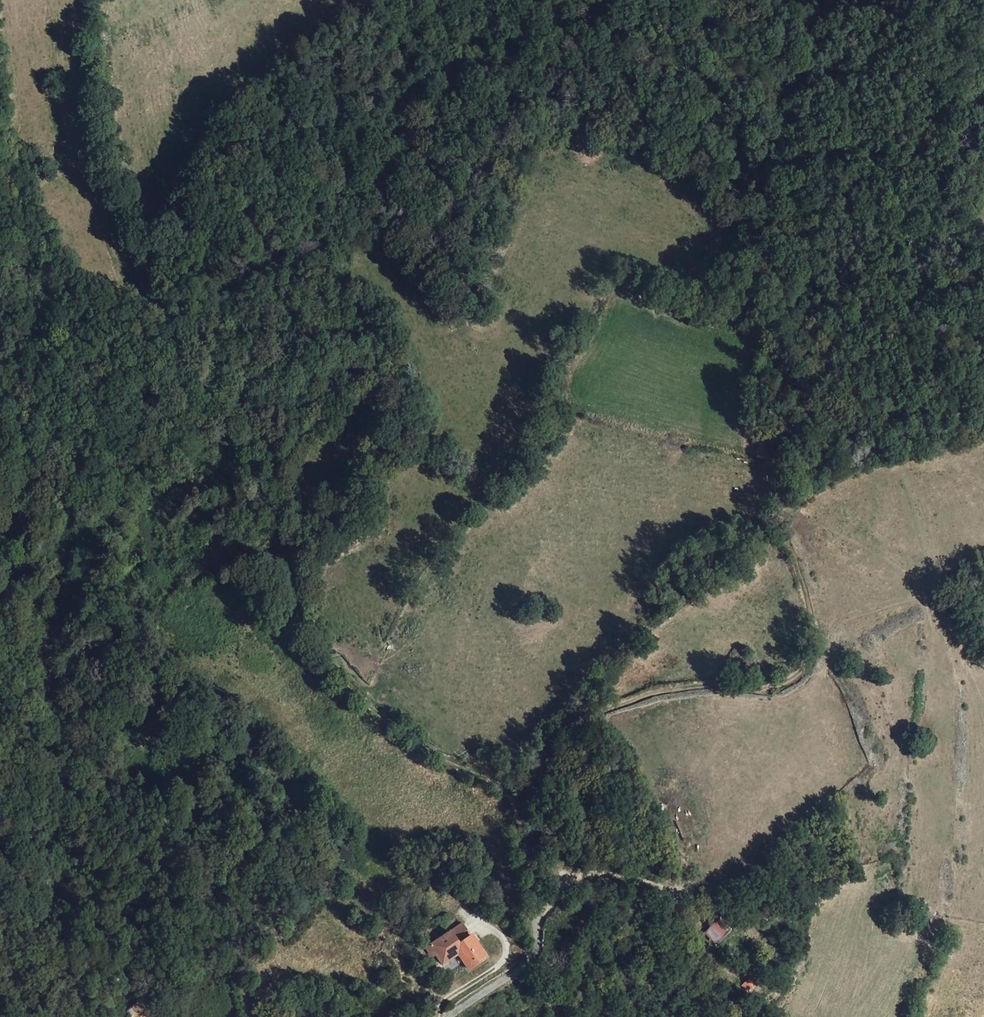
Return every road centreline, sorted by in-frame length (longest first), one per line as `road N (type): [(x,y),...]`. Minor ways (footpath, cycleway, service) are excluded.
road 1 (track): [(538,921),(522,812),(551,754),(577,724),(664,690),(717,684),(765,693),(797,679),(816,656),(817,631),(778,499),(776,461),(759,449)]
road 2 (track): [(249,1016),(239,971),(208,934),(149,897),(103,849),(67,790),(47,631),(30,579),(0,534)]
road 3 (unclassified): [(453,1016),(521,973),(538,950),(538,921)]

